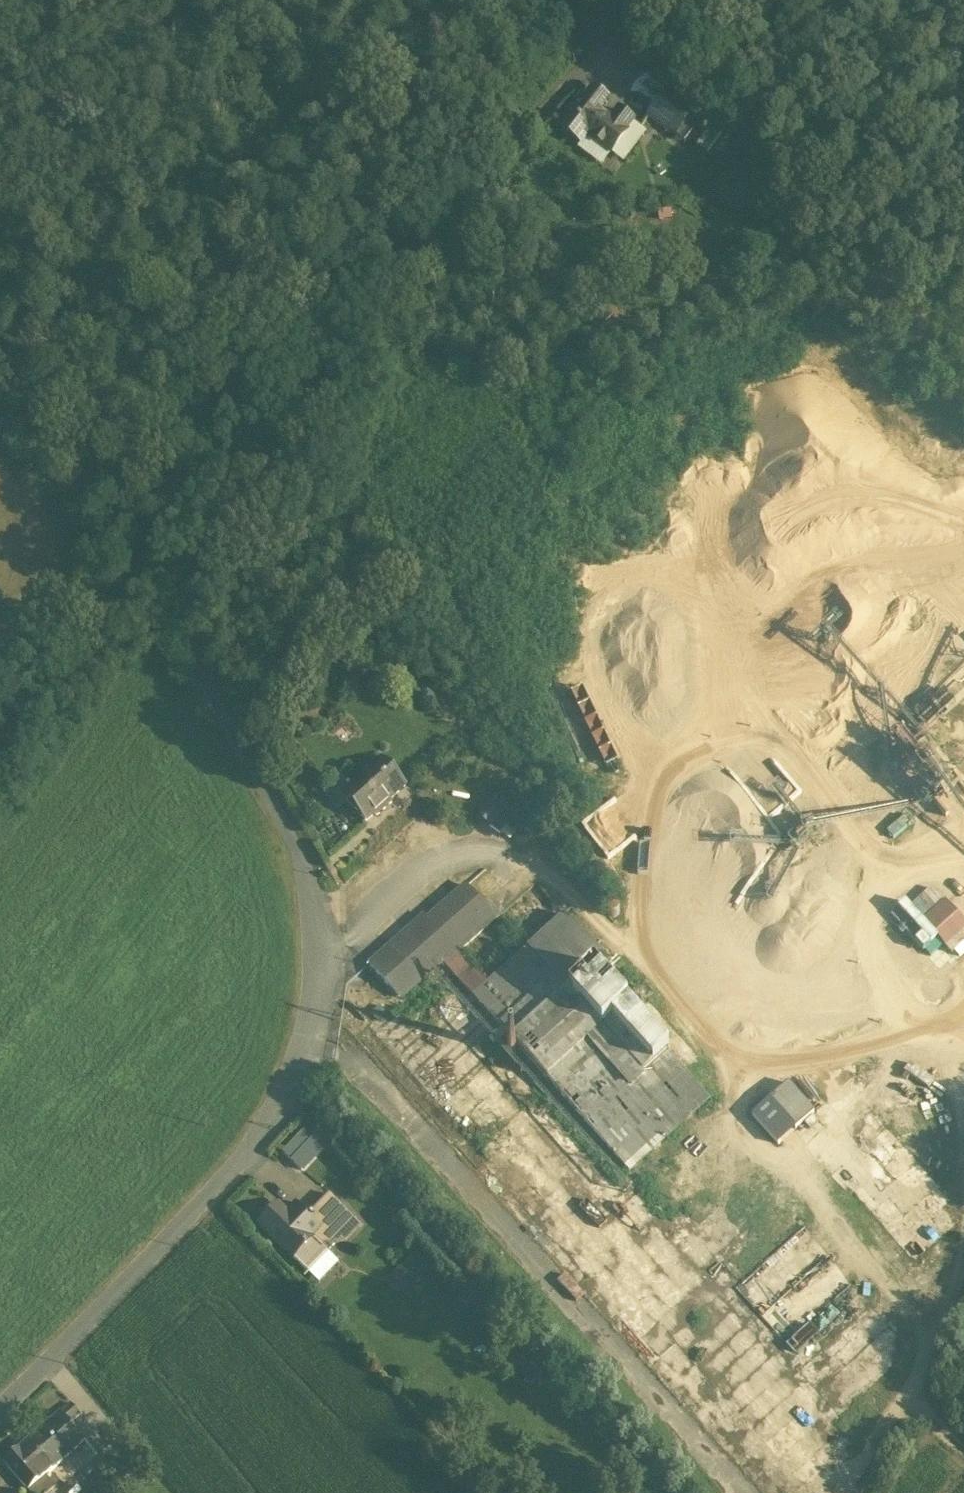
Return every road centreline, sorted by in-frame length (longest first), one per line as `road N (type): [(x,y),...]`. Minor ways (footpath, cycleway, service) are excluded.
road 1 (unclassified): [(0,1408),(244,1162),(282,1118),(315,1054),(327,965),(317,910),(287,830),(204,673),(191,616),(207,555),(478,188),(637,0)]
road 2 (track): [(848,1486),(519,1127)]
road 3 (track): [(681,998),(738,1077),(742,1118),(936,1331)]
road 4 (track): [(963,1263),(907,1396),(848,1486)]
road 5 (track): [(850,929),(946,1066),(963,1124)]
road 6 (track): [(327,965),(429,874)]

